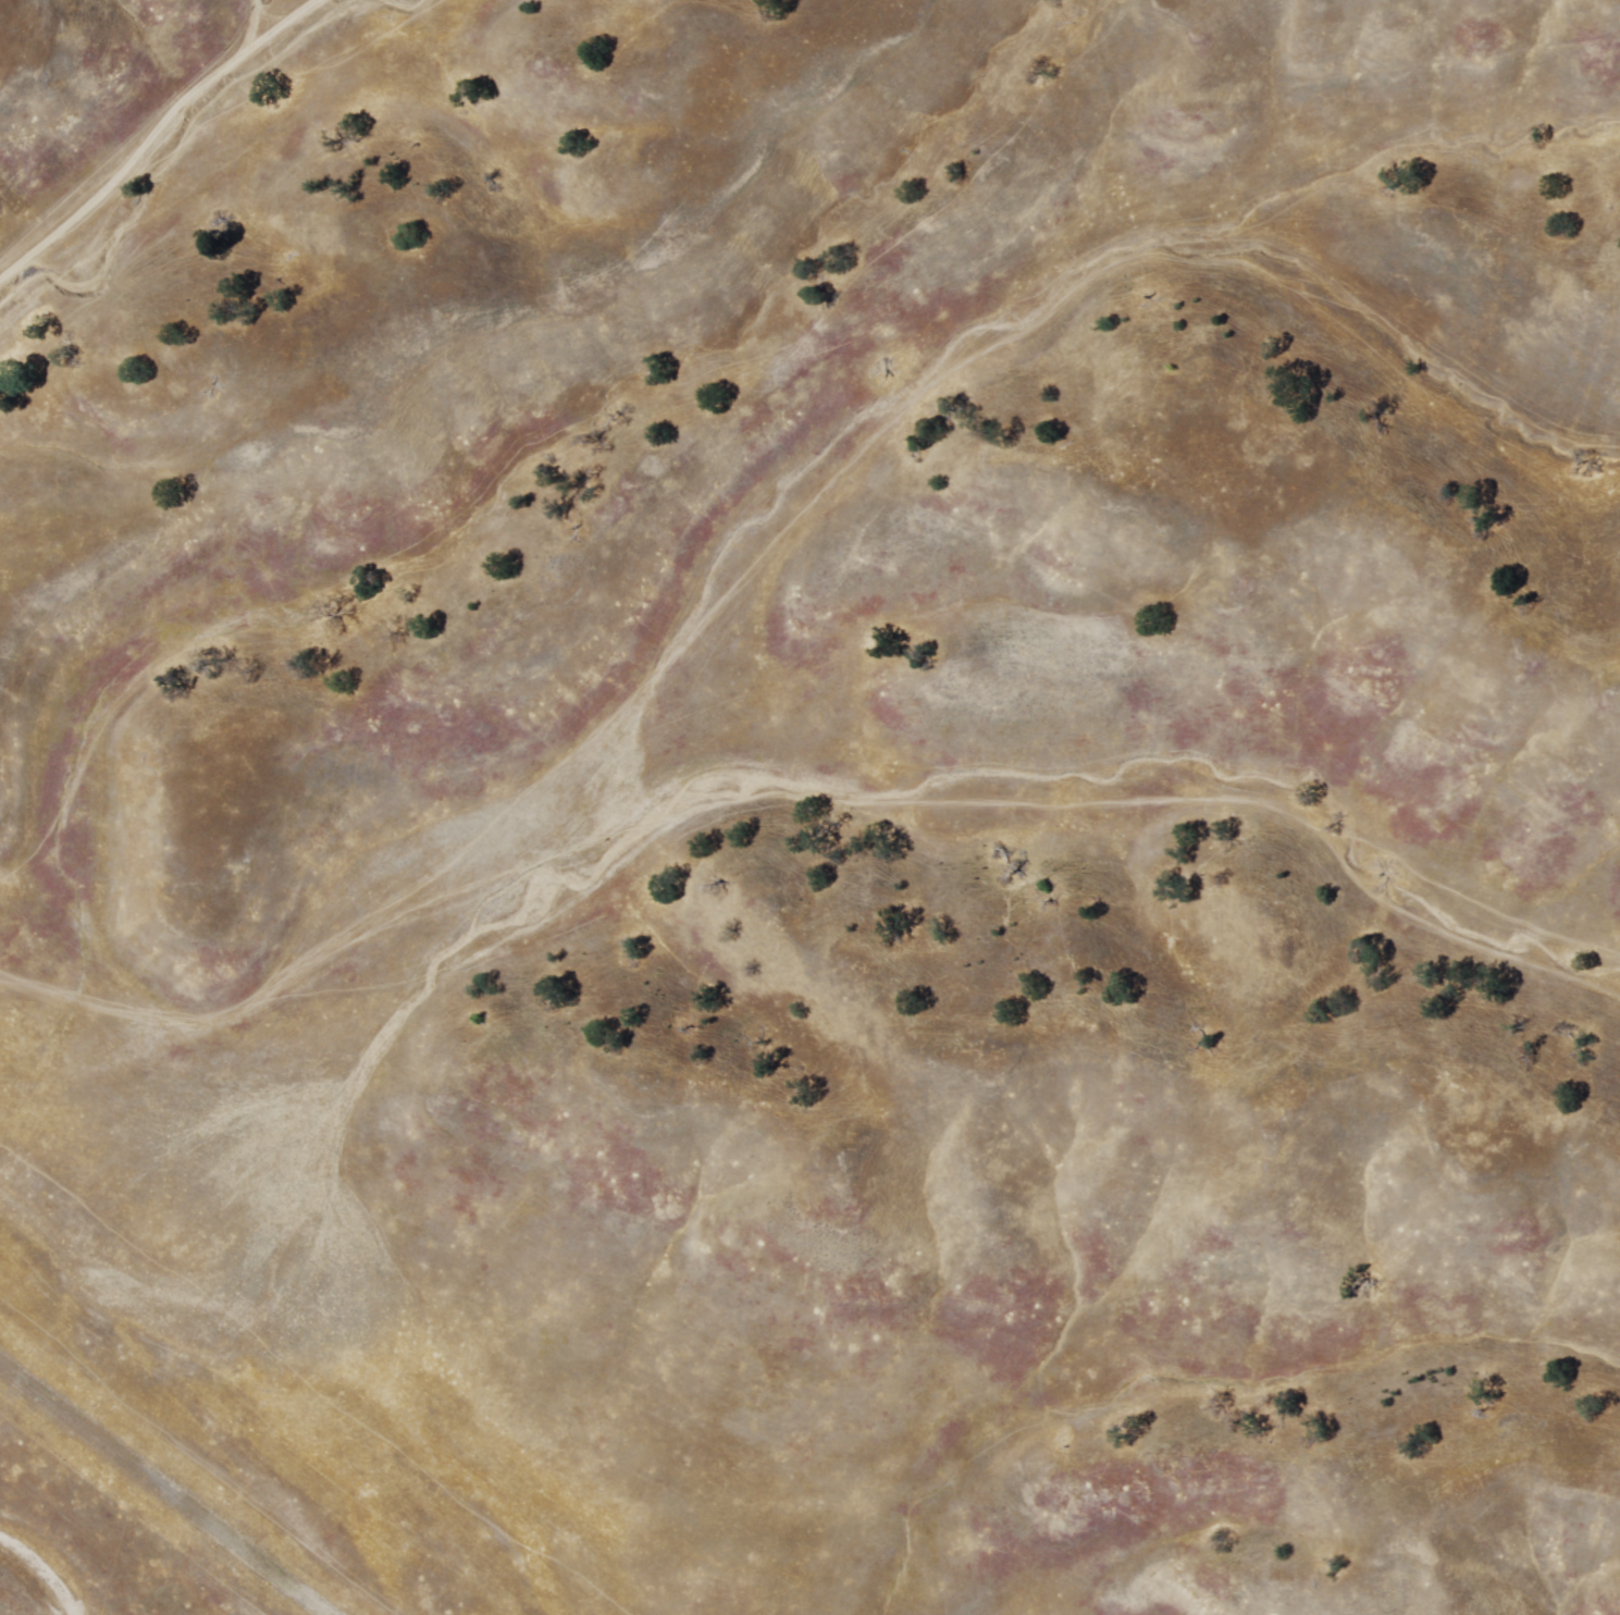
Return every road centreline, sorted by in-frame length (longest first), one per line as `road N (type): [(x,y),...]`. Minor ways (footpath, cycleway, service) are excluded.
road 1 (residential): [(0,280),(115,183),(190,94),(294,15)]

